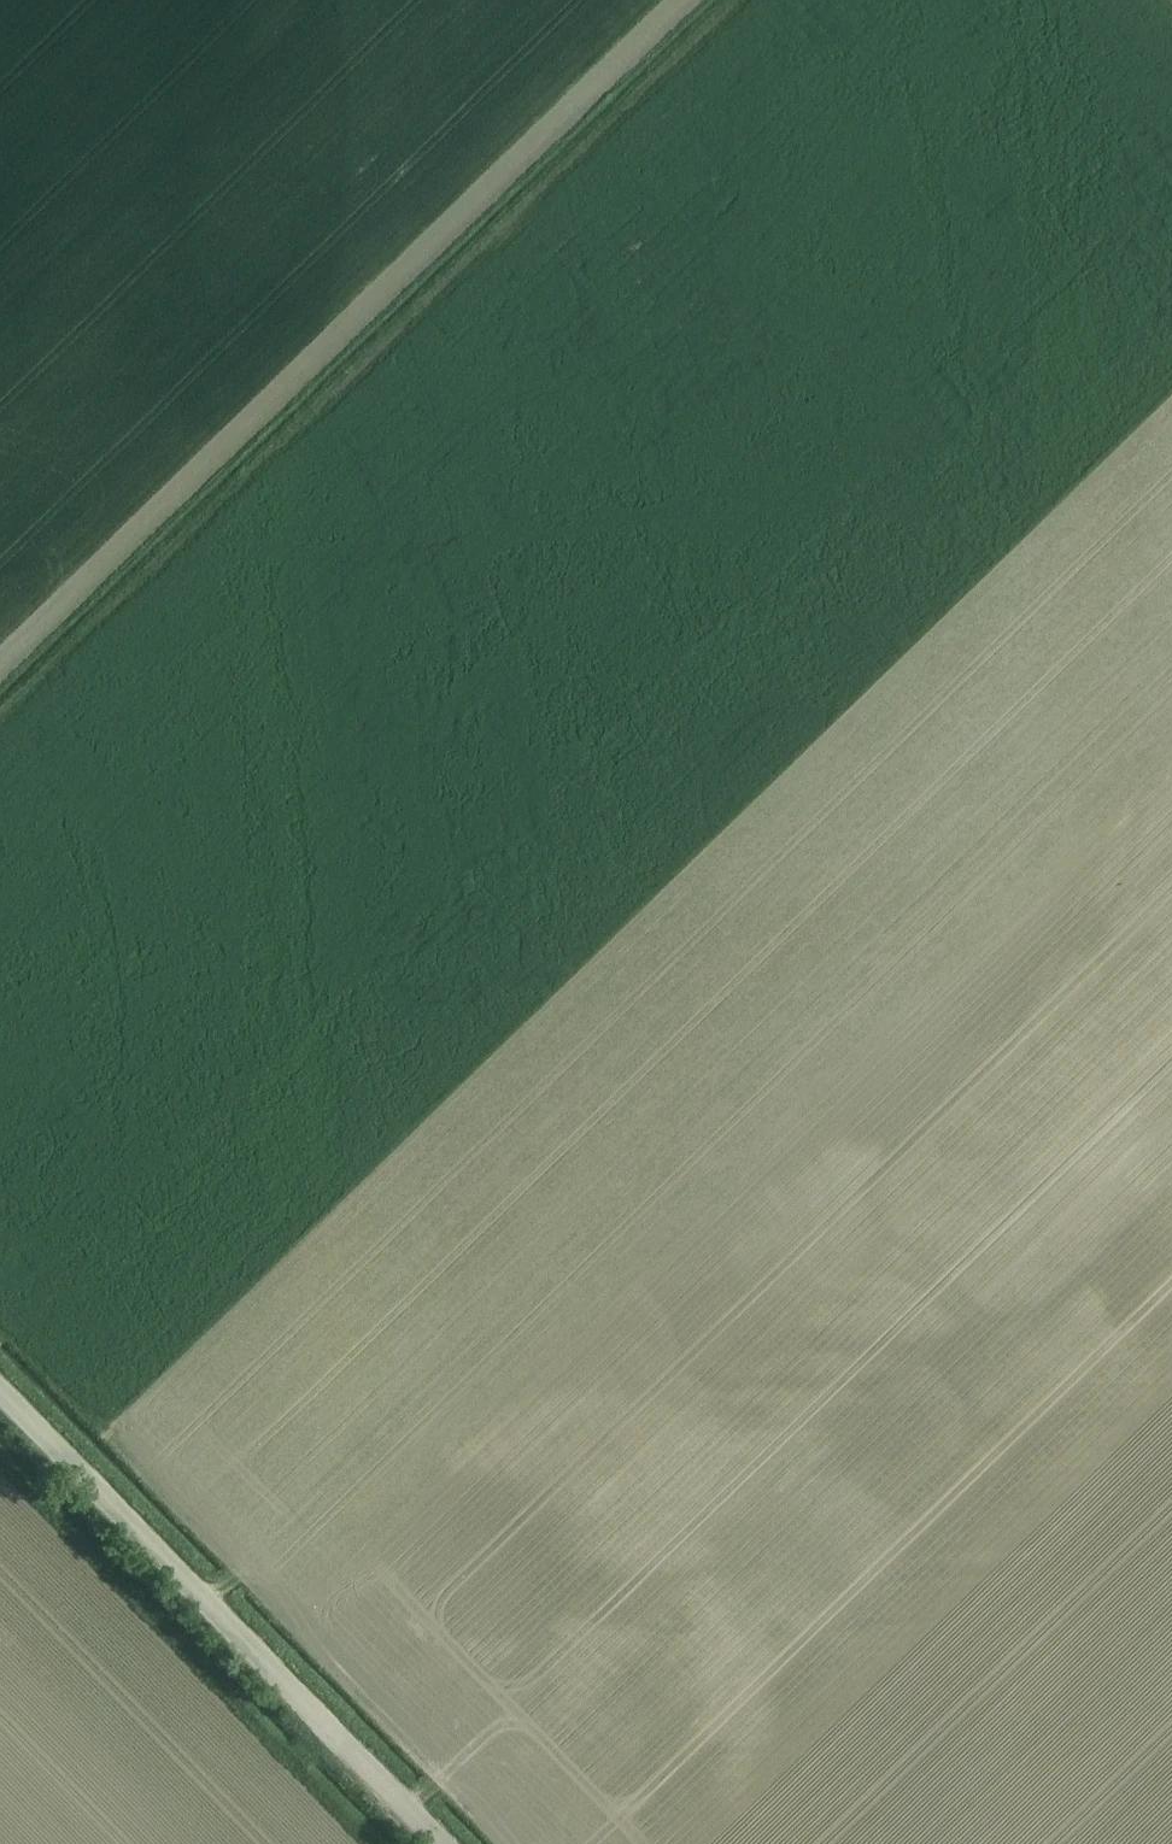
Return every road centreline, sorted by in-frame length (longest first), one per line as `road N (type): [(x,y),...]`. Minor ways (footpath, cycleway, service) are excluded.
road 1 (unclassified): [(432,1843),(0,1401)]

